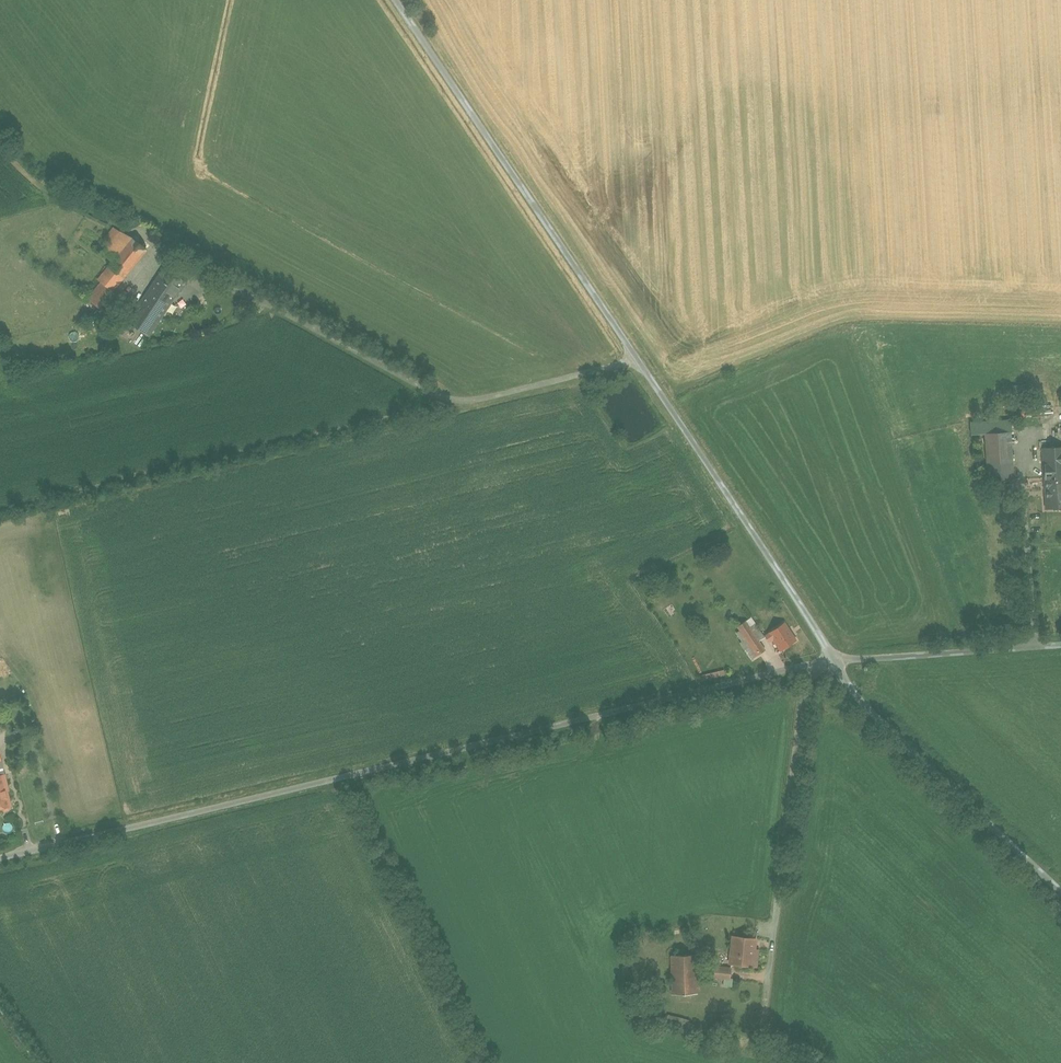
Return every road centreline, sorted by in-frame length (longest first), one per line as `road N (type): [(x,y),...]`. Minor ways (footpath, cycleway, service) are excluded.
road 1 (unclassified): [(0,855),(836,662)]
road 2 (unclassified): [(397,0),(836,662)]
road 3 (unclassified): [(836,662),(862,707),(1060,894)]
road 4 (unclassified): [(836,662),(1060,646)]

